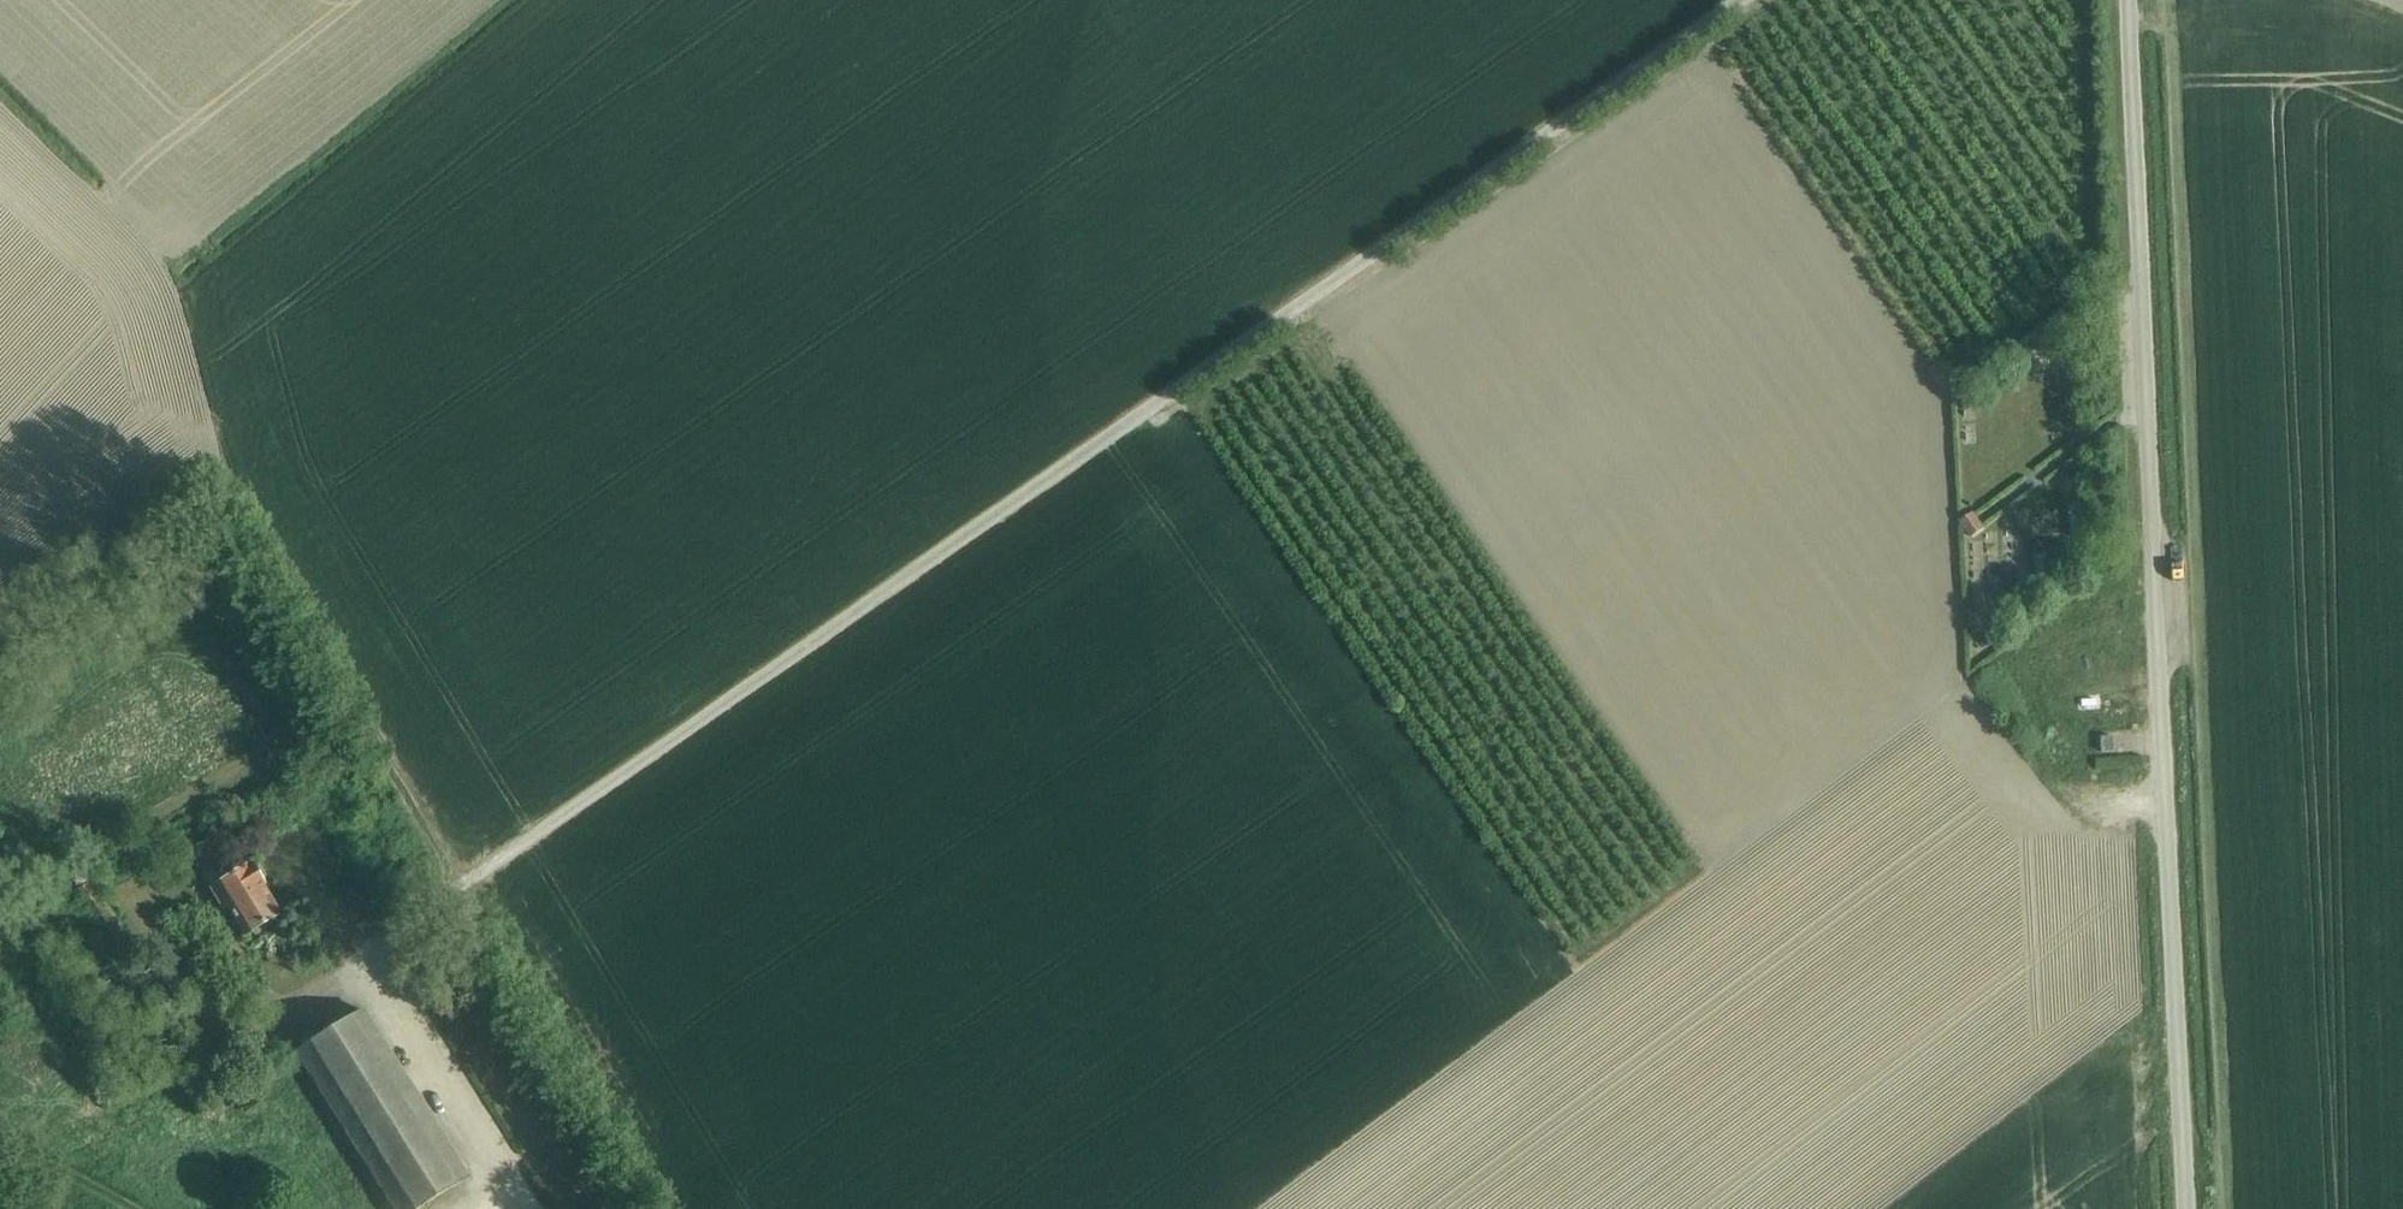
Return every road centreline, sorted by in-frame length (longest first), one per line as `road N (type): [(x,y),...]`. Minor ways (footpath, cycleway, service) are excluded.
road 1 (tertiary): [(2187,1208),(2132,0)]

